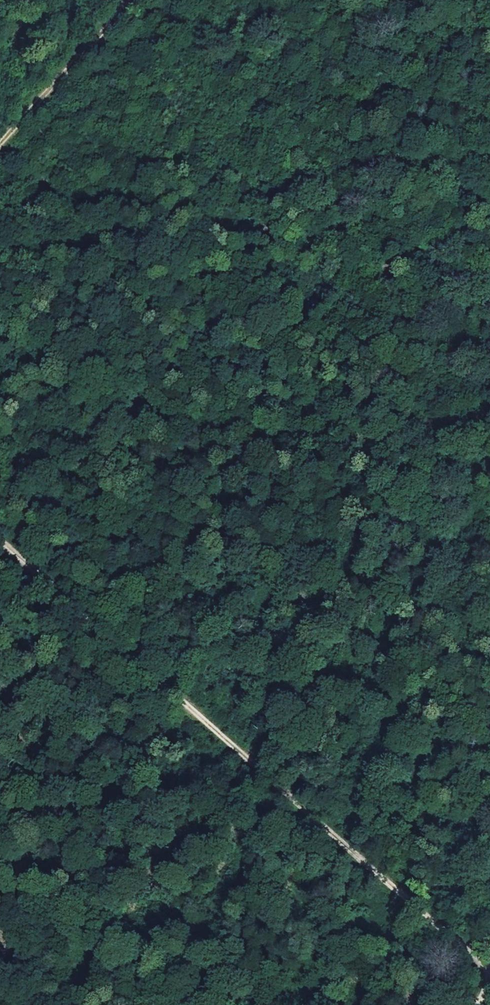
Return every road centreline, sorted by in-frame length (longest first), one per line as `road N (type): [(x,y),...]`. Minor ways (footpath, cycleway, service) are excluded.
road 1 (track): [(489,975),(0,542)]
road 2 (track): [(0,146),(131,0)]

